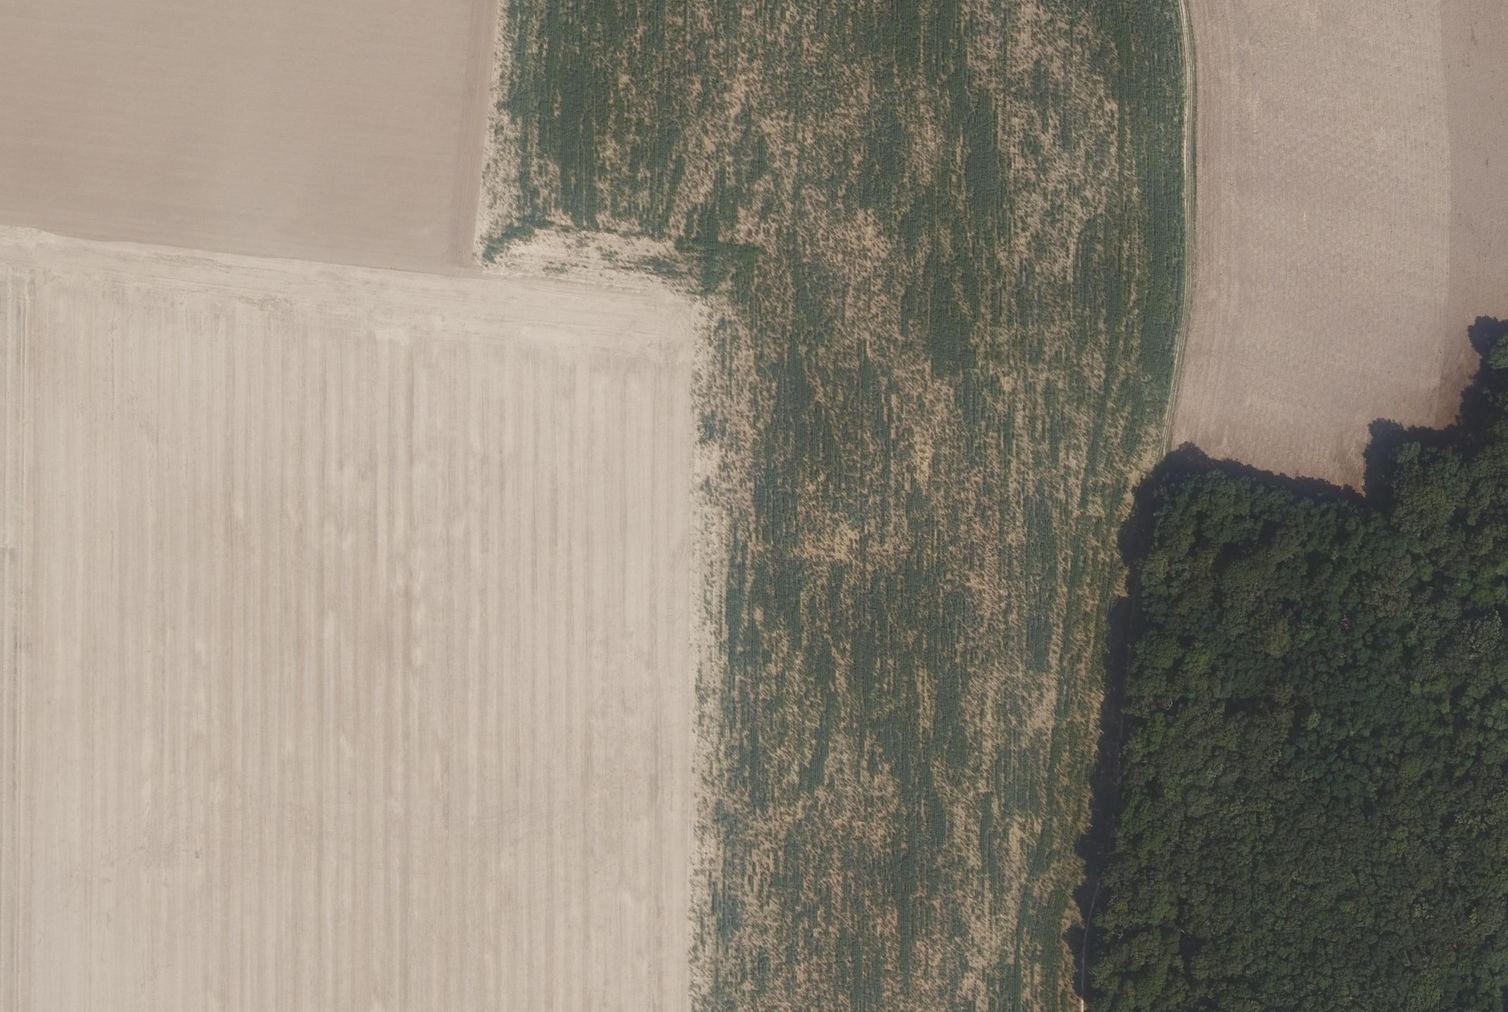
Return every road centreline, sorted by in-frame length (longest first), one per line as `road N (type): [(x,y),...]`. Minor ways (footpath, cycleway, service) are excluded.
road 1 (track): [(1184,0),(1194,70),(1193,306),(1099,1011)]

